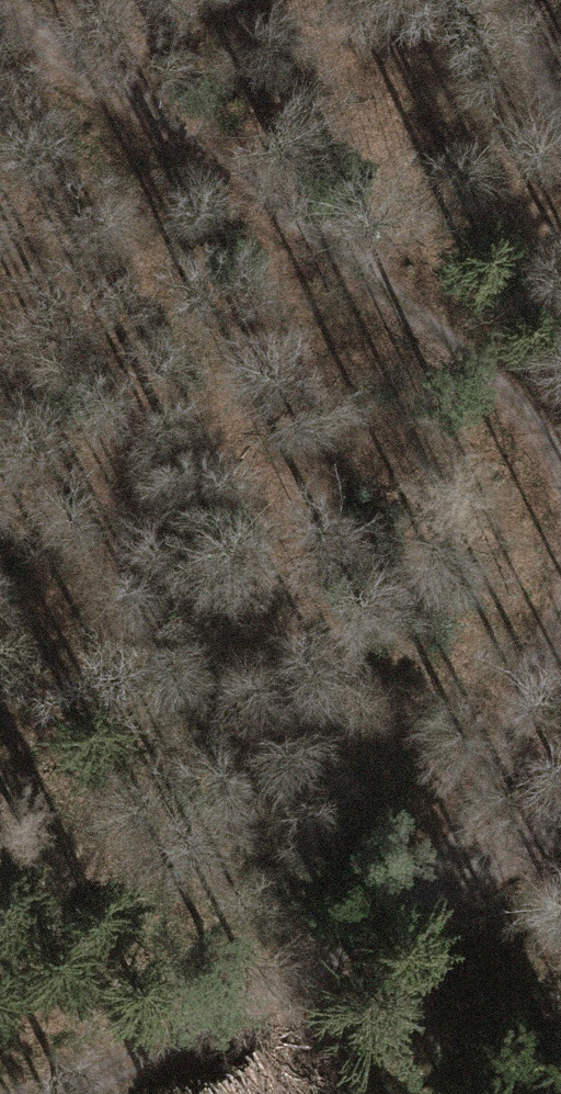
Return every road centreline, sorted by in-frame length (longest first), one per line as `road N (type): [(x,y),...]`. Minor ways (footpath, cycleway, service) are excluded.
road 1 (track): [(560,454),(547,426),(304,229),(0,14)]
road 2 (track): [(80,1093),(390,926),(560,820)]
road 3 (track): [(390,926),(560,595)]
road 4 (track): [(390,926),(263,1093)]
road 5 (track): [(560,130),(504,0)]

